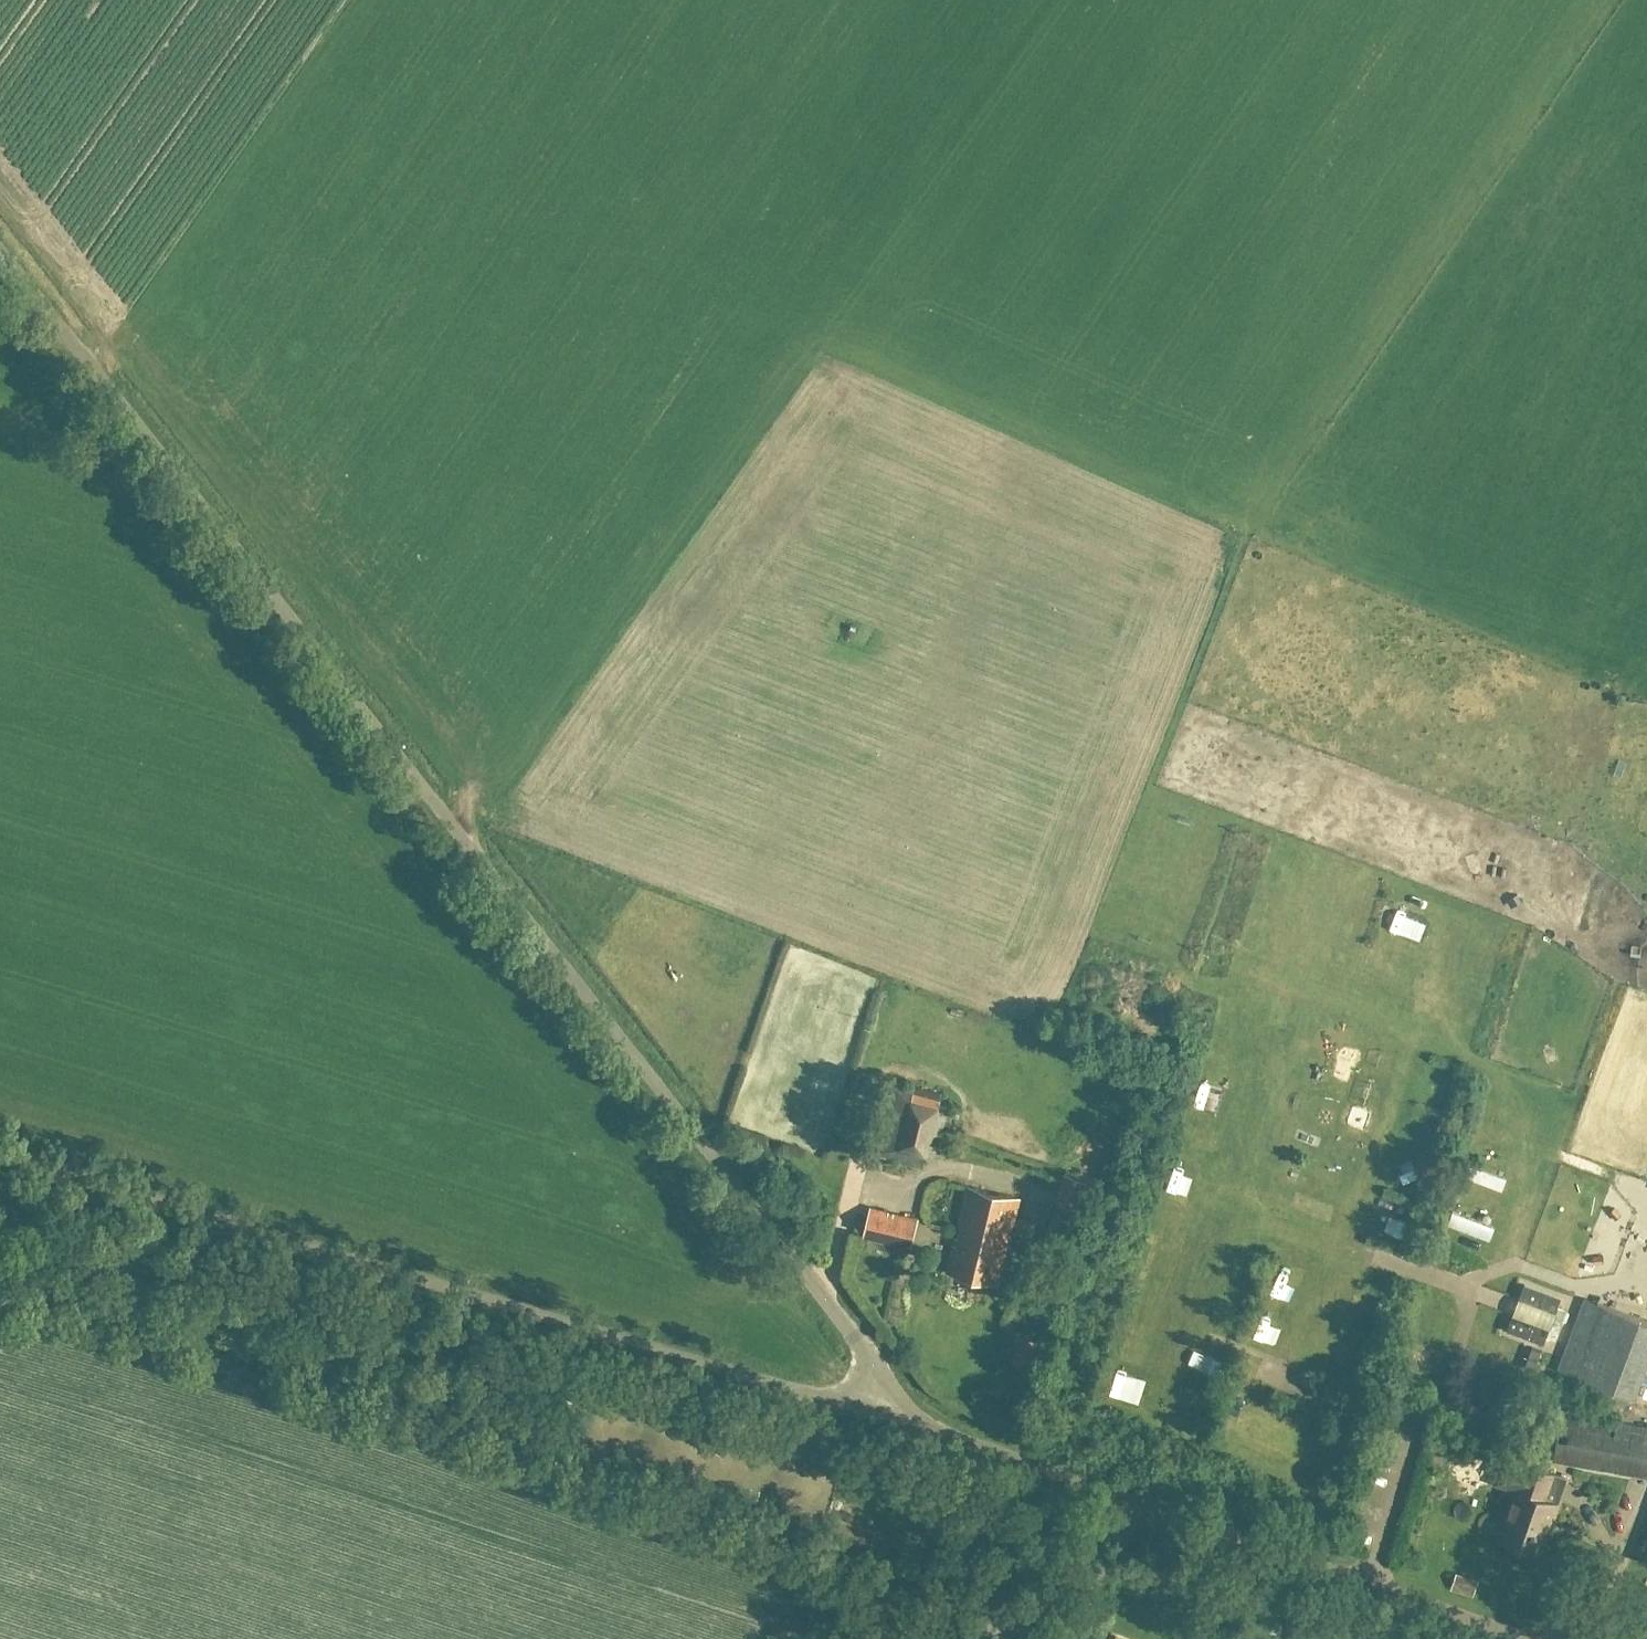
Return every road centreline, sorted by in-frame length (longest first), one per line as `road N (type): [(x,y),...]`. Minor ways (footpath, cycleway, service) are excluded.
road 1 (unclassified): [(875,1417),(871,1372),(858,1345),(0,259)]
road 2 (unclassified): [(875,1417),(0,1152)]
road 3 (unclassified): [(1518,1638),(875,1417)]

